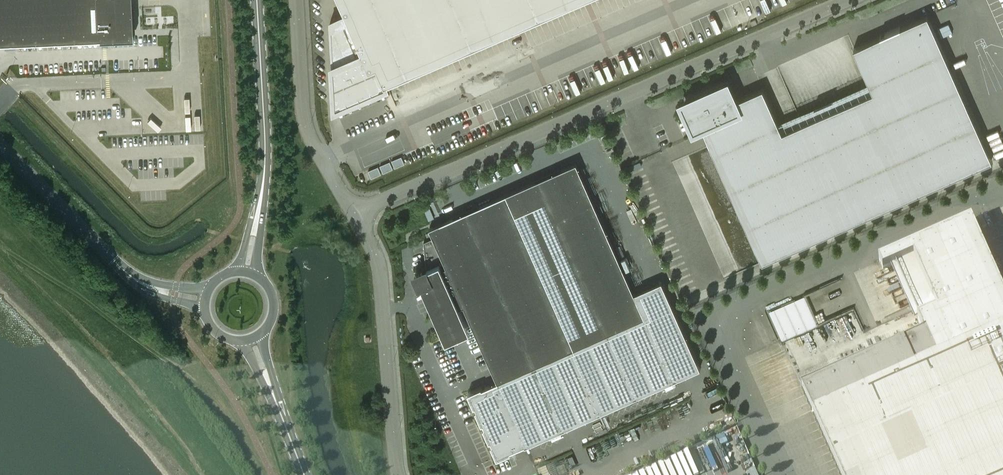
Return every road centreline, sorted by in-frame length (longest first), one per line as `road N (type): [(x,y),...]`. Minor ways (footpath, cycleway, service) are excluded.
road 1 (unclassified): [(353,215),(851,0)]
road 2 (tertiary): [(247,272),(265,133),(257,0)]
road 3 (unclassified): [(398,474),(378,267),(353,215)]
road 4 (unclassified): [(205,300),(135,280),(0,144)]
road 5 (unclassified): [(353,215),(305,127),(296,0)]
road 6 (tertiary): [(301,474),(251,339)]

